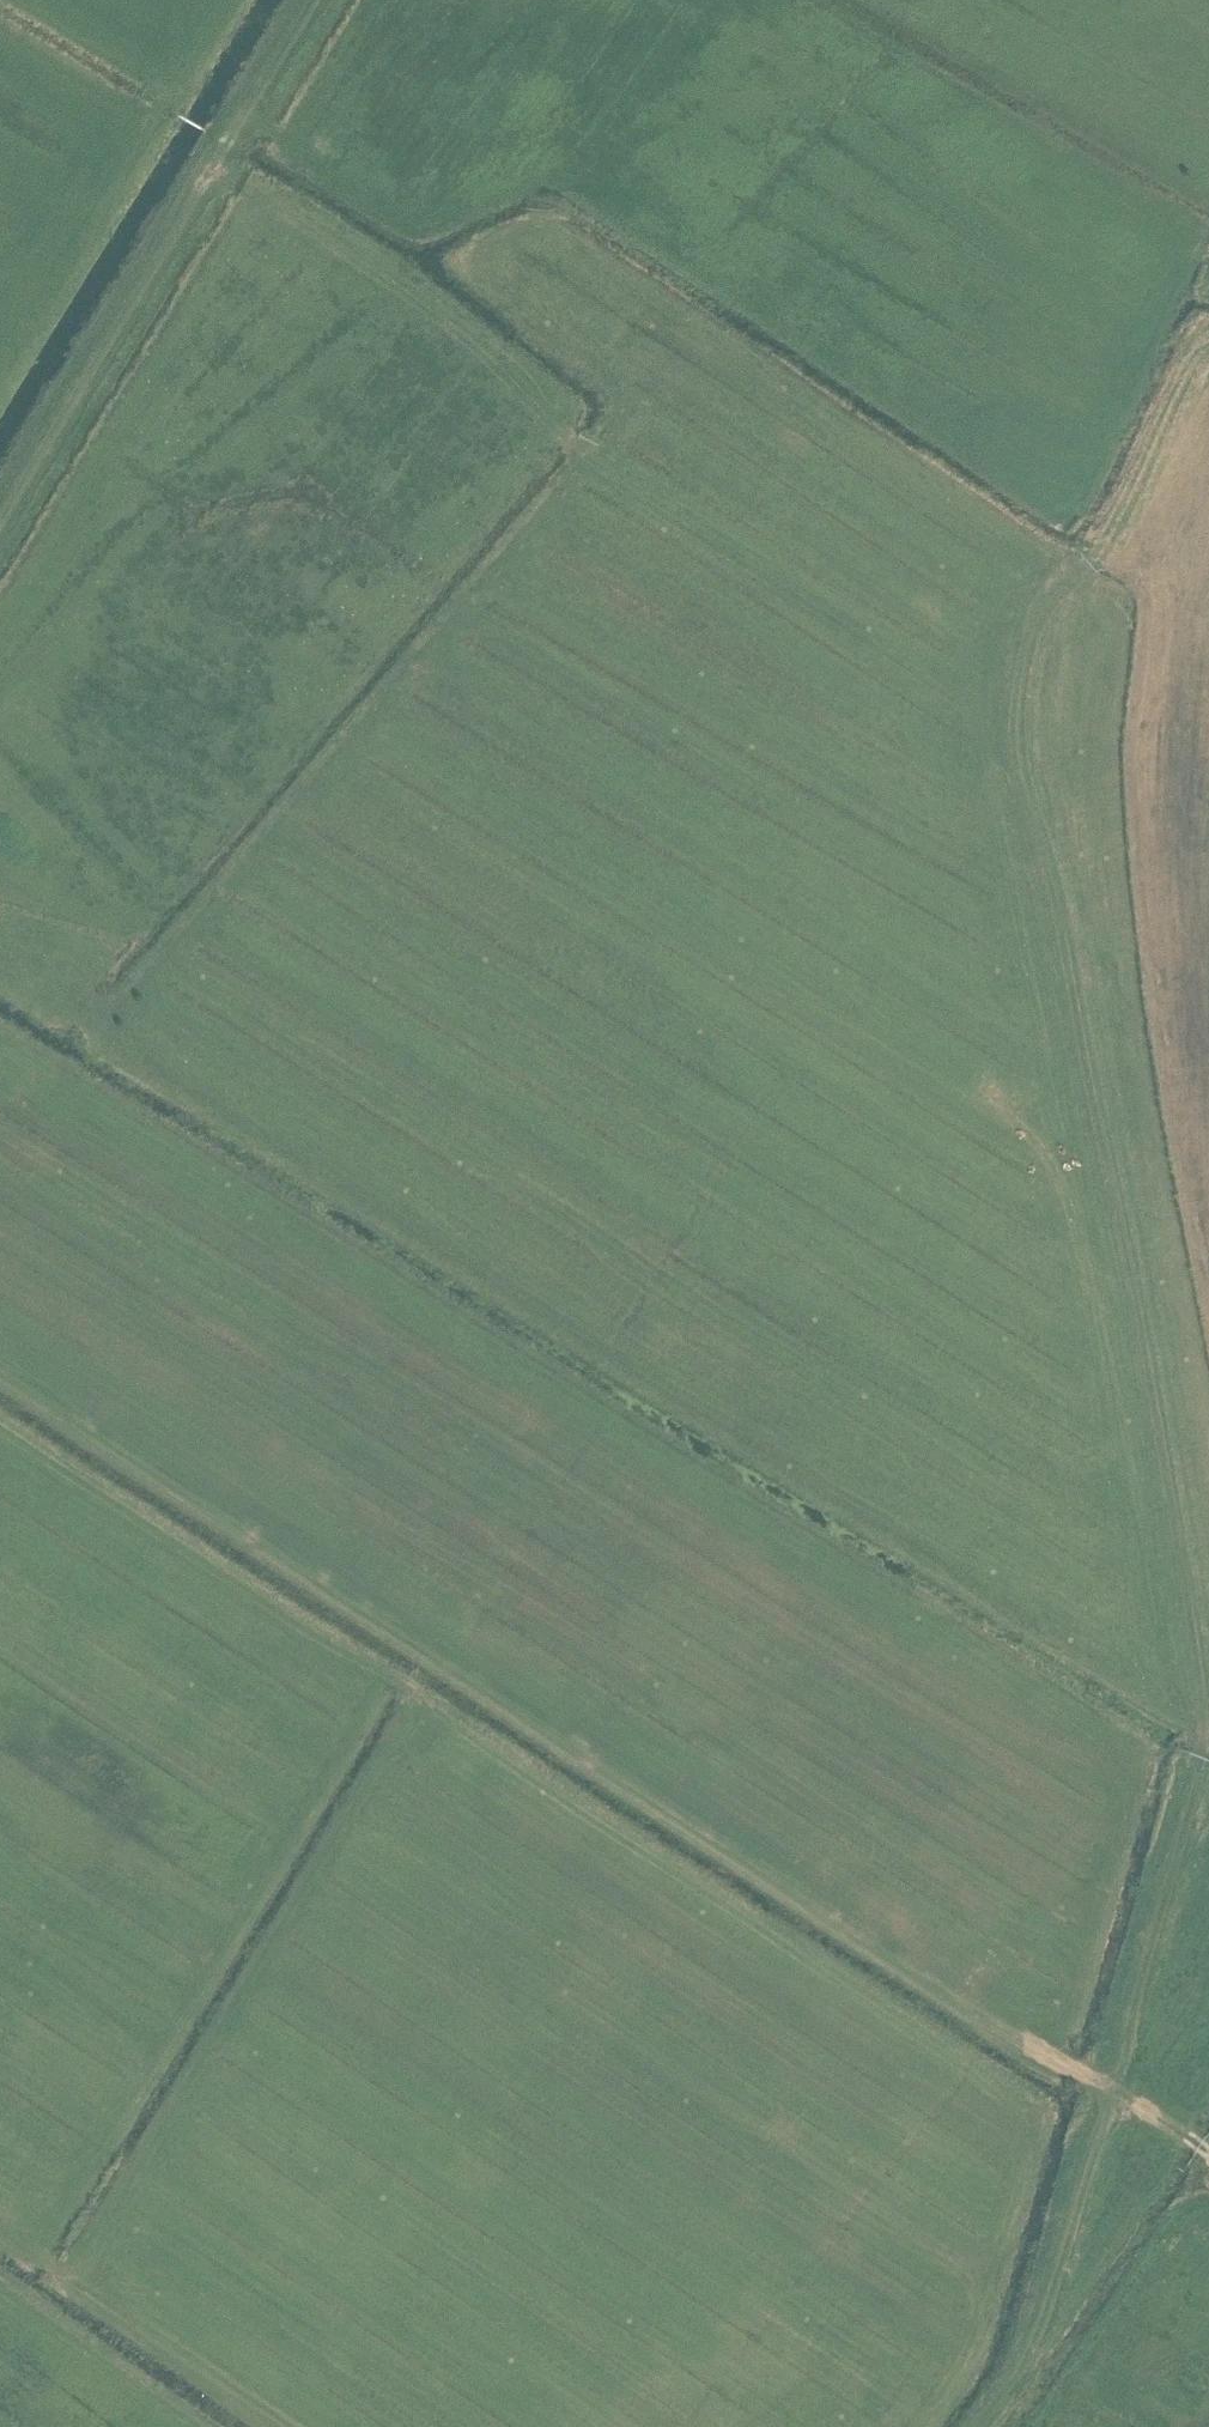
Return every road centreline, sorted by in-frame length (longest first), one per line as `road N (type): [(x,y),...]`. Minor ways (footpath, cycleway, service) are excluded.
road 1 (track): [(0,520),(325,0)]

